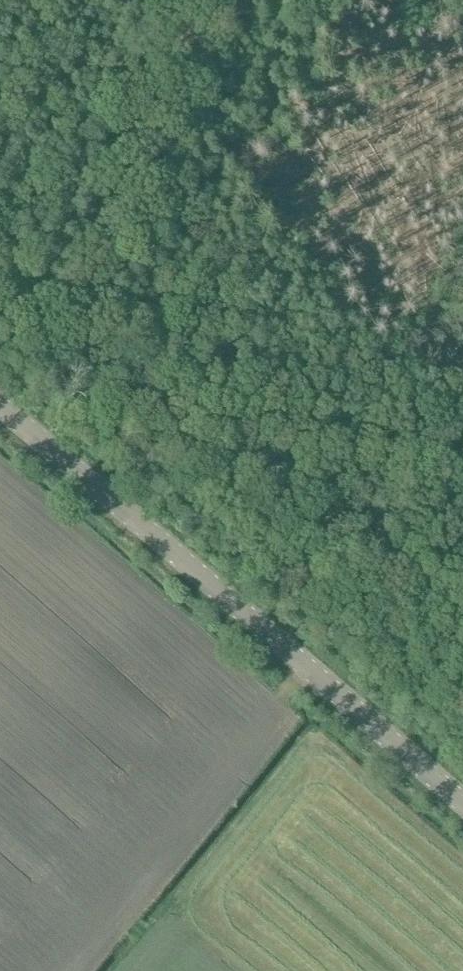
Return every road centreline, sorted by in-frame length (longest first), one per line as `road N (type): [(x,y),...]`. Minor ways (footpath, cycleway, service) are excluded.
road 1 (tertiary): [(462,831),(0,428)]

